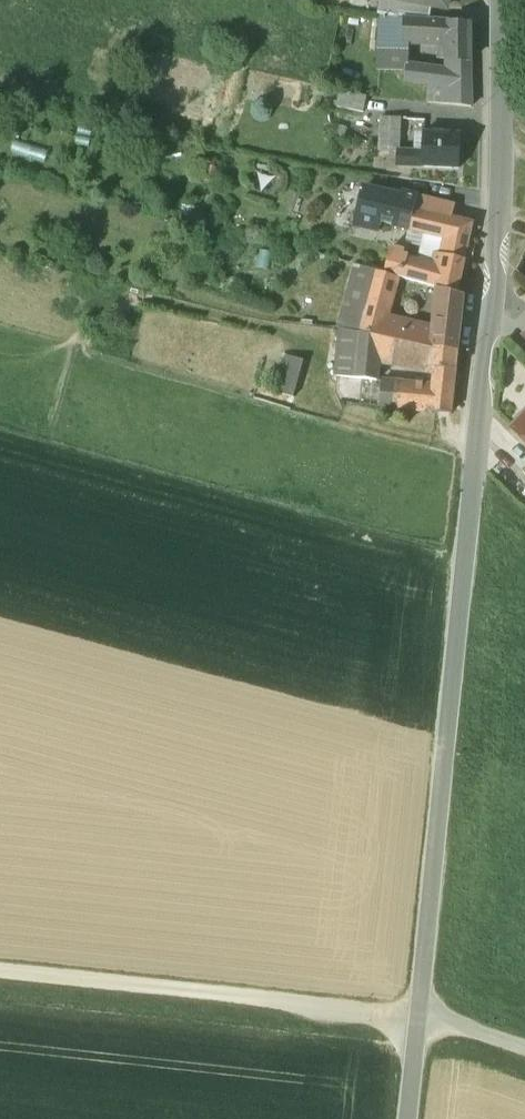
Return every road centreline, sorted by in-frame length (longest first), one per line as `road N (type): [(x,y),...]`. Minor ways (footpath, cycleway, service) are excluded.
road 1 (unclassified): [(475,471),(409,1118)]
road 2 (track): [(0,982),(458,1030),(524,1053)]
road 3 (residential): [(498,0),(502,174),(475,471)]

